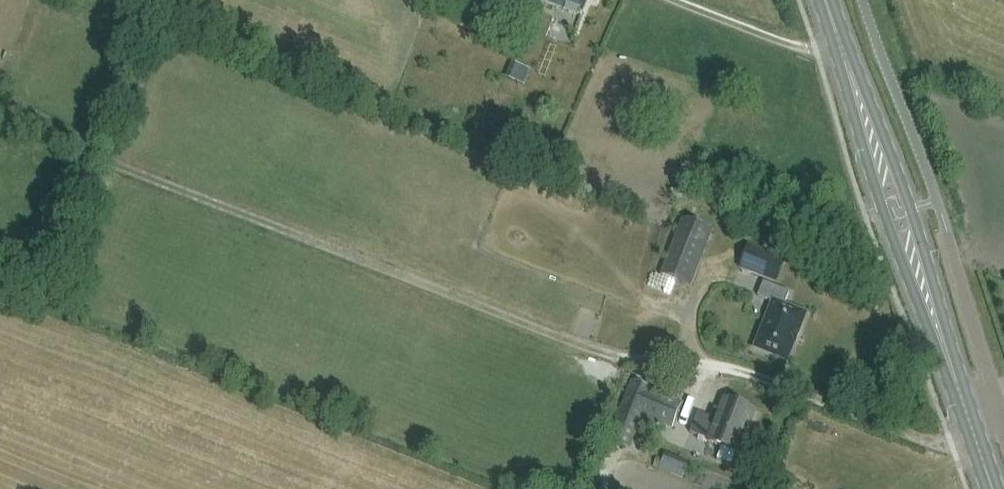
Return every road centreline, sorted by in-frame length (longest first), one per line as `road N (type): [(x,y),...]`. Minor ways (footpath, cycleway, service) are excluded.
road 1 (track): [(0,115),(653,372),(749,370),(954,446),(977,440)]
road 2 (primary): [(962,403),(912,209),(864,83),(846,60)]
road 3 (primary): [(846,60),(846,85),(891,235),(962,403)]
road 4 (track): [(845,53),(816,50),(693,0)]
road 5 (unclassified): [(992,392),(946,238)]

